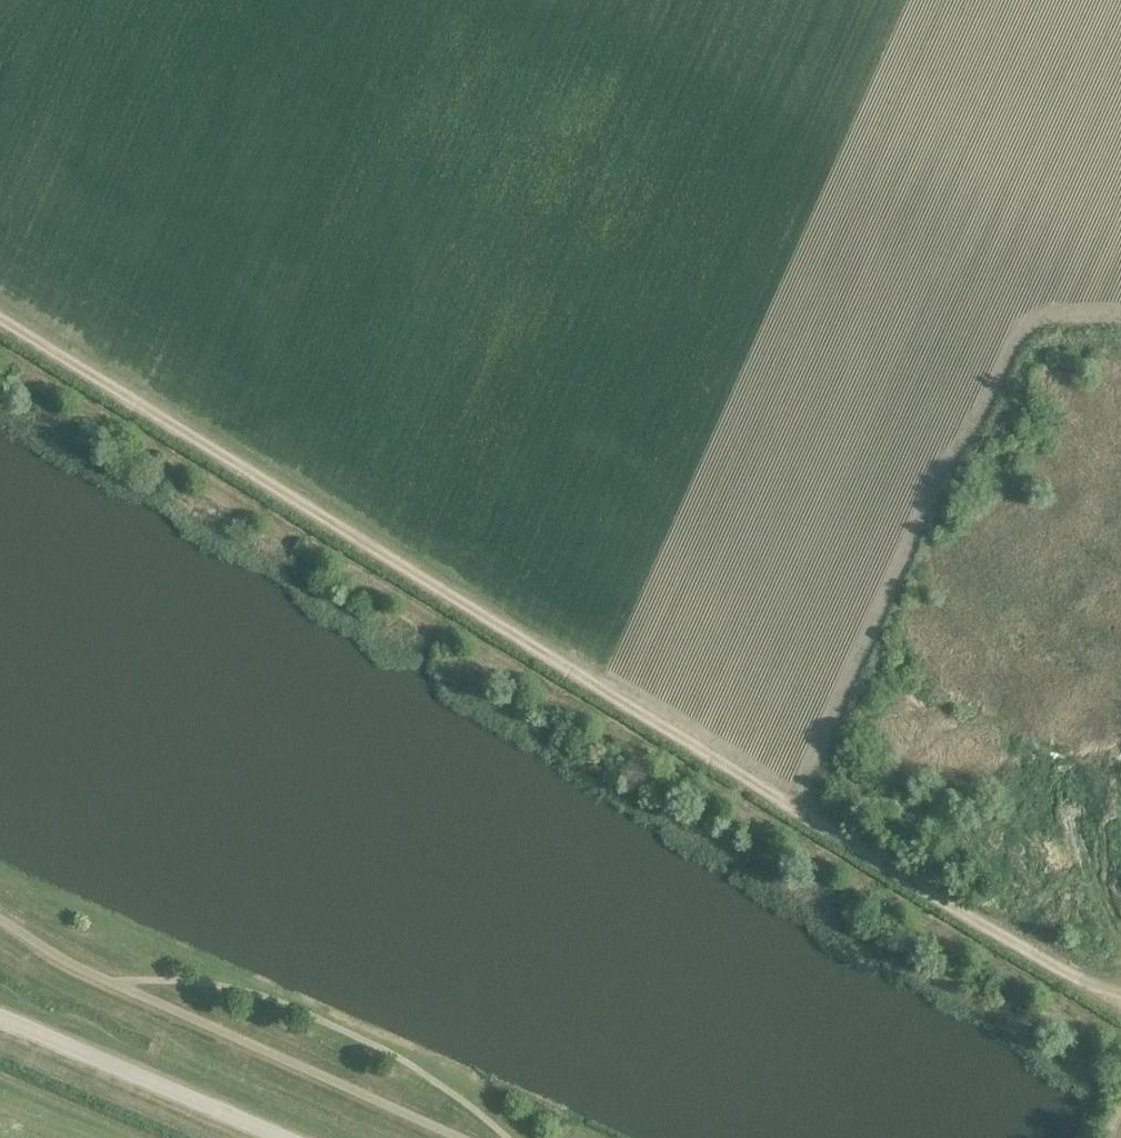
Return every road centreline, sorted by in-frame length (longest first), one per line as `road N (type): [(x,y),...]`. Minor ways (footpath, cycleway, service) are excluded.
road 1 (track): [(0,324),(1120,1007)]
road 2 (unclassified): [(281,1137),(0,1020)]

